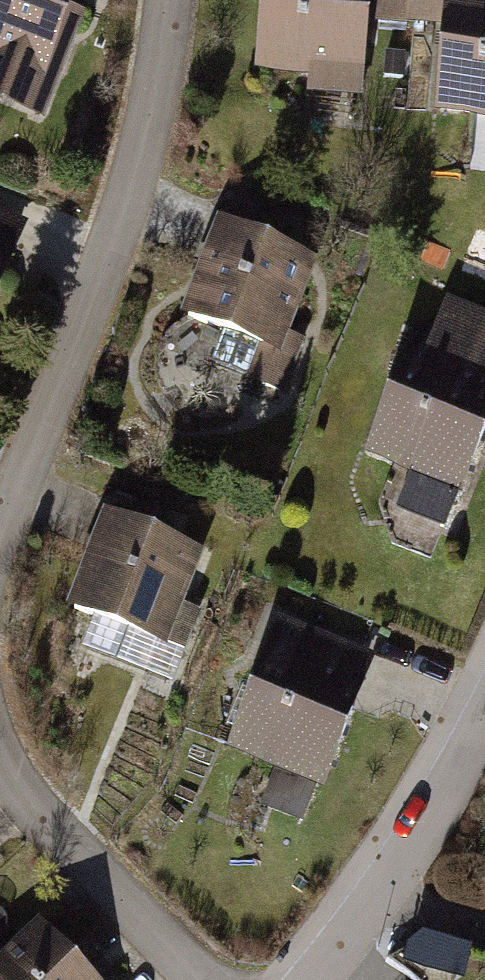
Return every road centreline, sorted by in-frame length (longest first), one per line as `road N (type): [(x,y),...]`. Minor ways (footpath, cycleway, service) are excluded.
road 1 (residential): [(170,0),(141,152),(0,509)]
road 2 (residential): [(484,718),(373,902),(311,979)]
road 3 (residential): [(0,757),(25,800),(192,979)]

